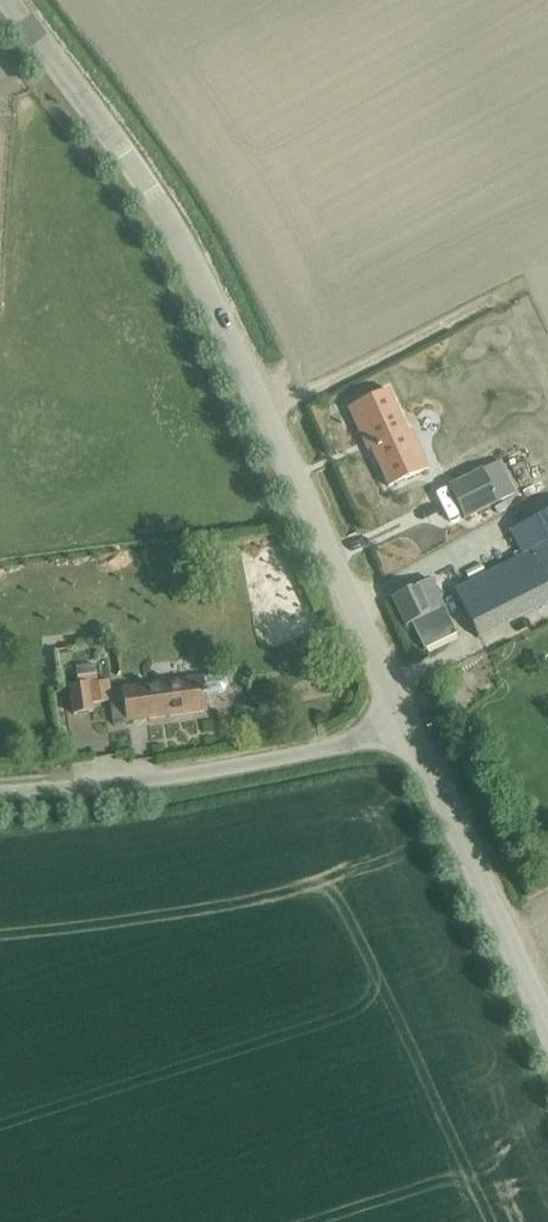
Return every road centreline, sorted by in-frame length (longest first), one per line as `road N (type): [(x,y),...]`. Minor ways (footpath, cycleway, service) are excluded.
road 1 (tertiary): [(401,726),(158,191),(10,0)]
road 2 (unclassified): [(401,726),(291,756),(0,791)]
road 3 (tertiary): [(547,1039),(401,726)]

